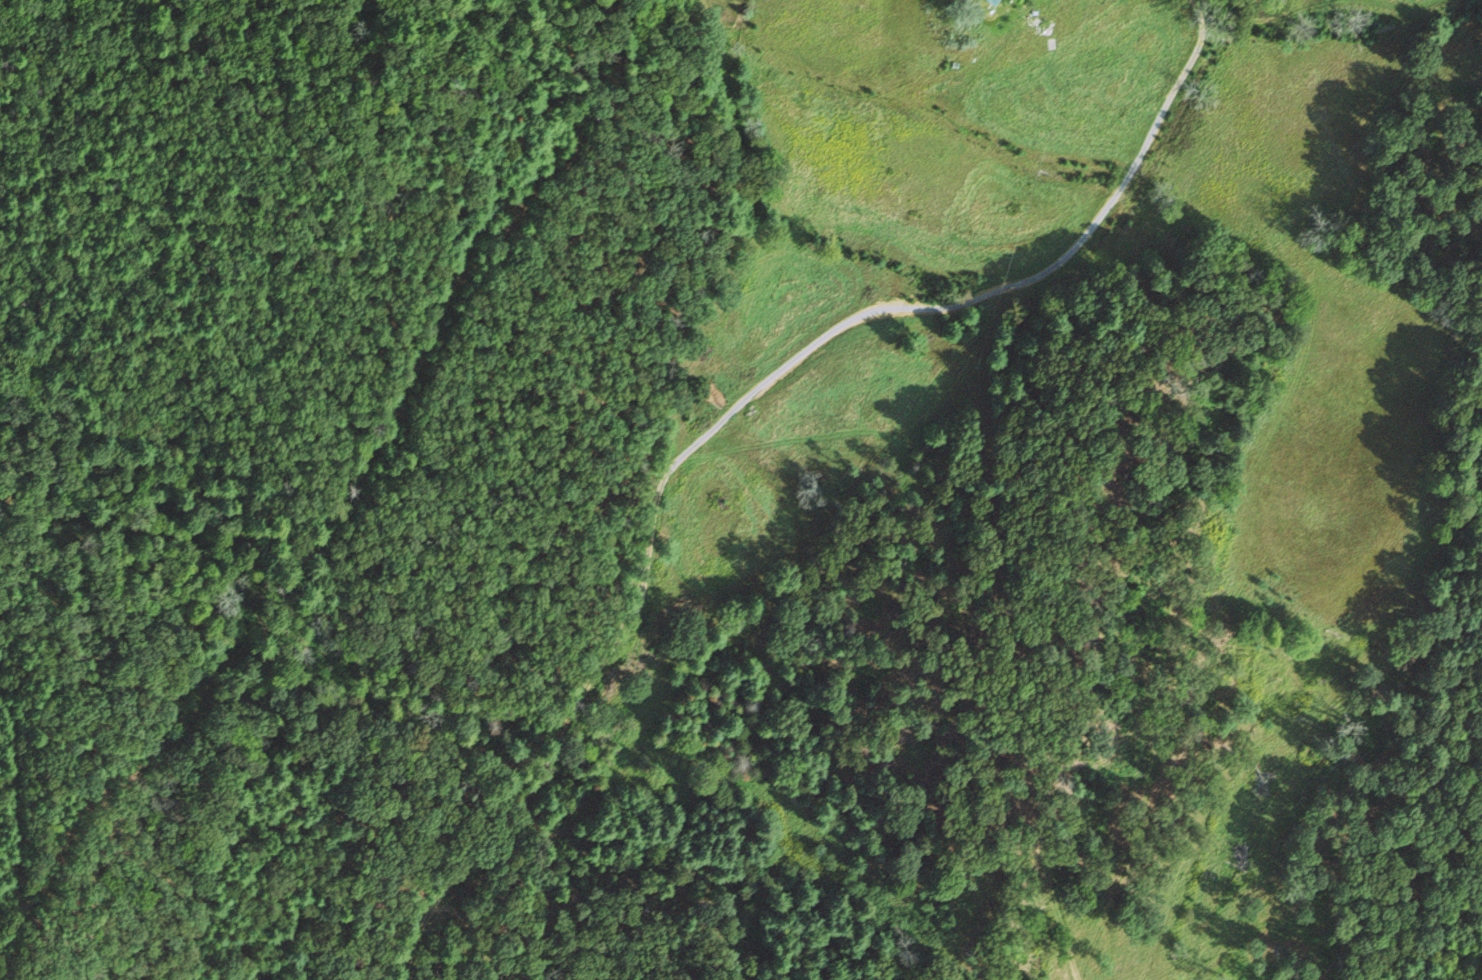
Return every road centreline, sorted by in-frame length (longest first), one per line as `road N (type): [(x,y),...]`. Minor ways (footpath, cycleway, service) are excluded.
road 1 (residential): [(1070,979),(1043,856),(989,397),(1004,335),(1037,297),(1032,280),(1083,250),(1195,48),(1203,17),(1191,0)]

